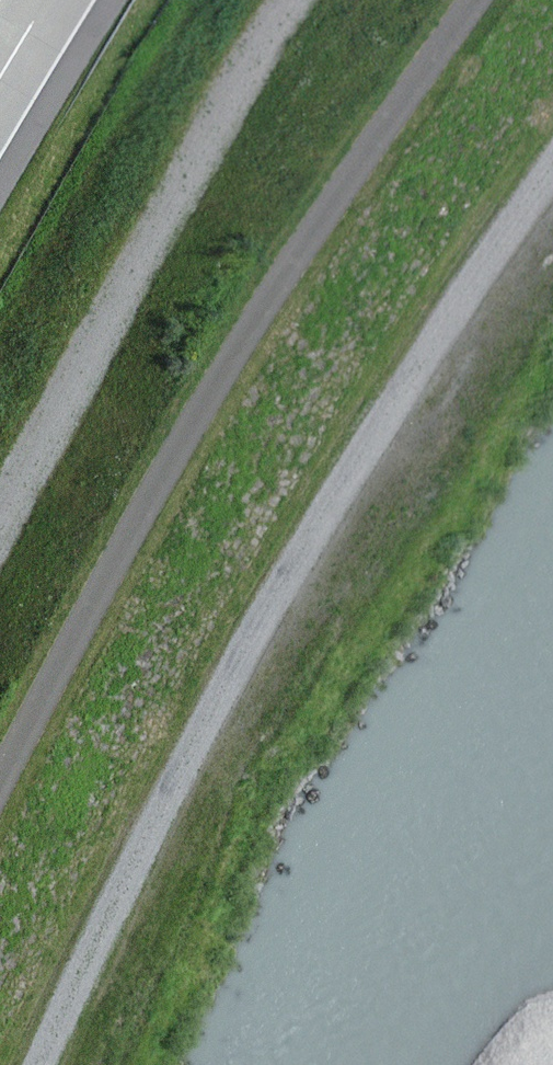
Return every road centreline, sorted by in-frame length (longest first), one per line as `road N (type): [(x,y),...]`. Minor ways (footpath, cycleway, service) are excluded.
road 1 (track): [(52,1064),(292,588),(410,393),(552,188)]
road 2 (track): [(486,0),(246,349),(0,787)]
road 3 (track): [(300,0),(98,347),(0,535)]

